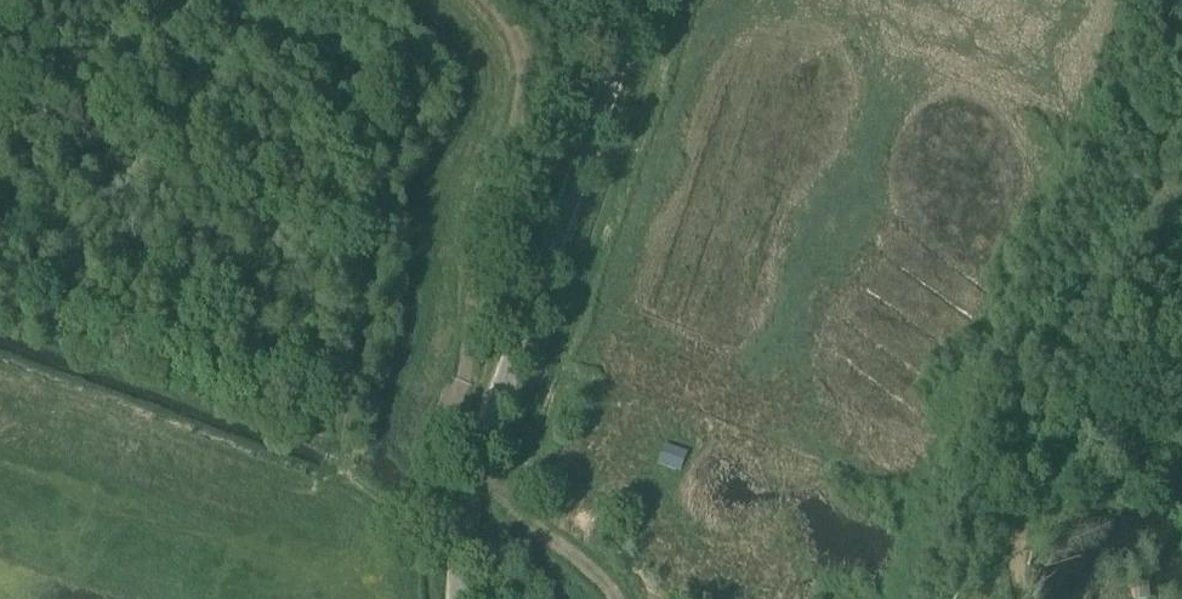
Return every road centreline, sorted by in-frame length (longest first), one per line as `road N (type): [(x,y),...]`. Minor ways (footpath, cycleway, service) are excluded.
road 1 (unclassified): [(454,598),(463,489),(493,386),(631,0)]
road 2 (track): [(486,0),(517,15),(529,50),(459,322),(482,425)]
road 3 (track): [(1181,372),(1176,379),(1129,364),(1104,371),(1088,406),(1092,430),(1043,461),(1001,507),(979,582),(989,598)]
road 4 (track): [(469,470),(602,598)]

